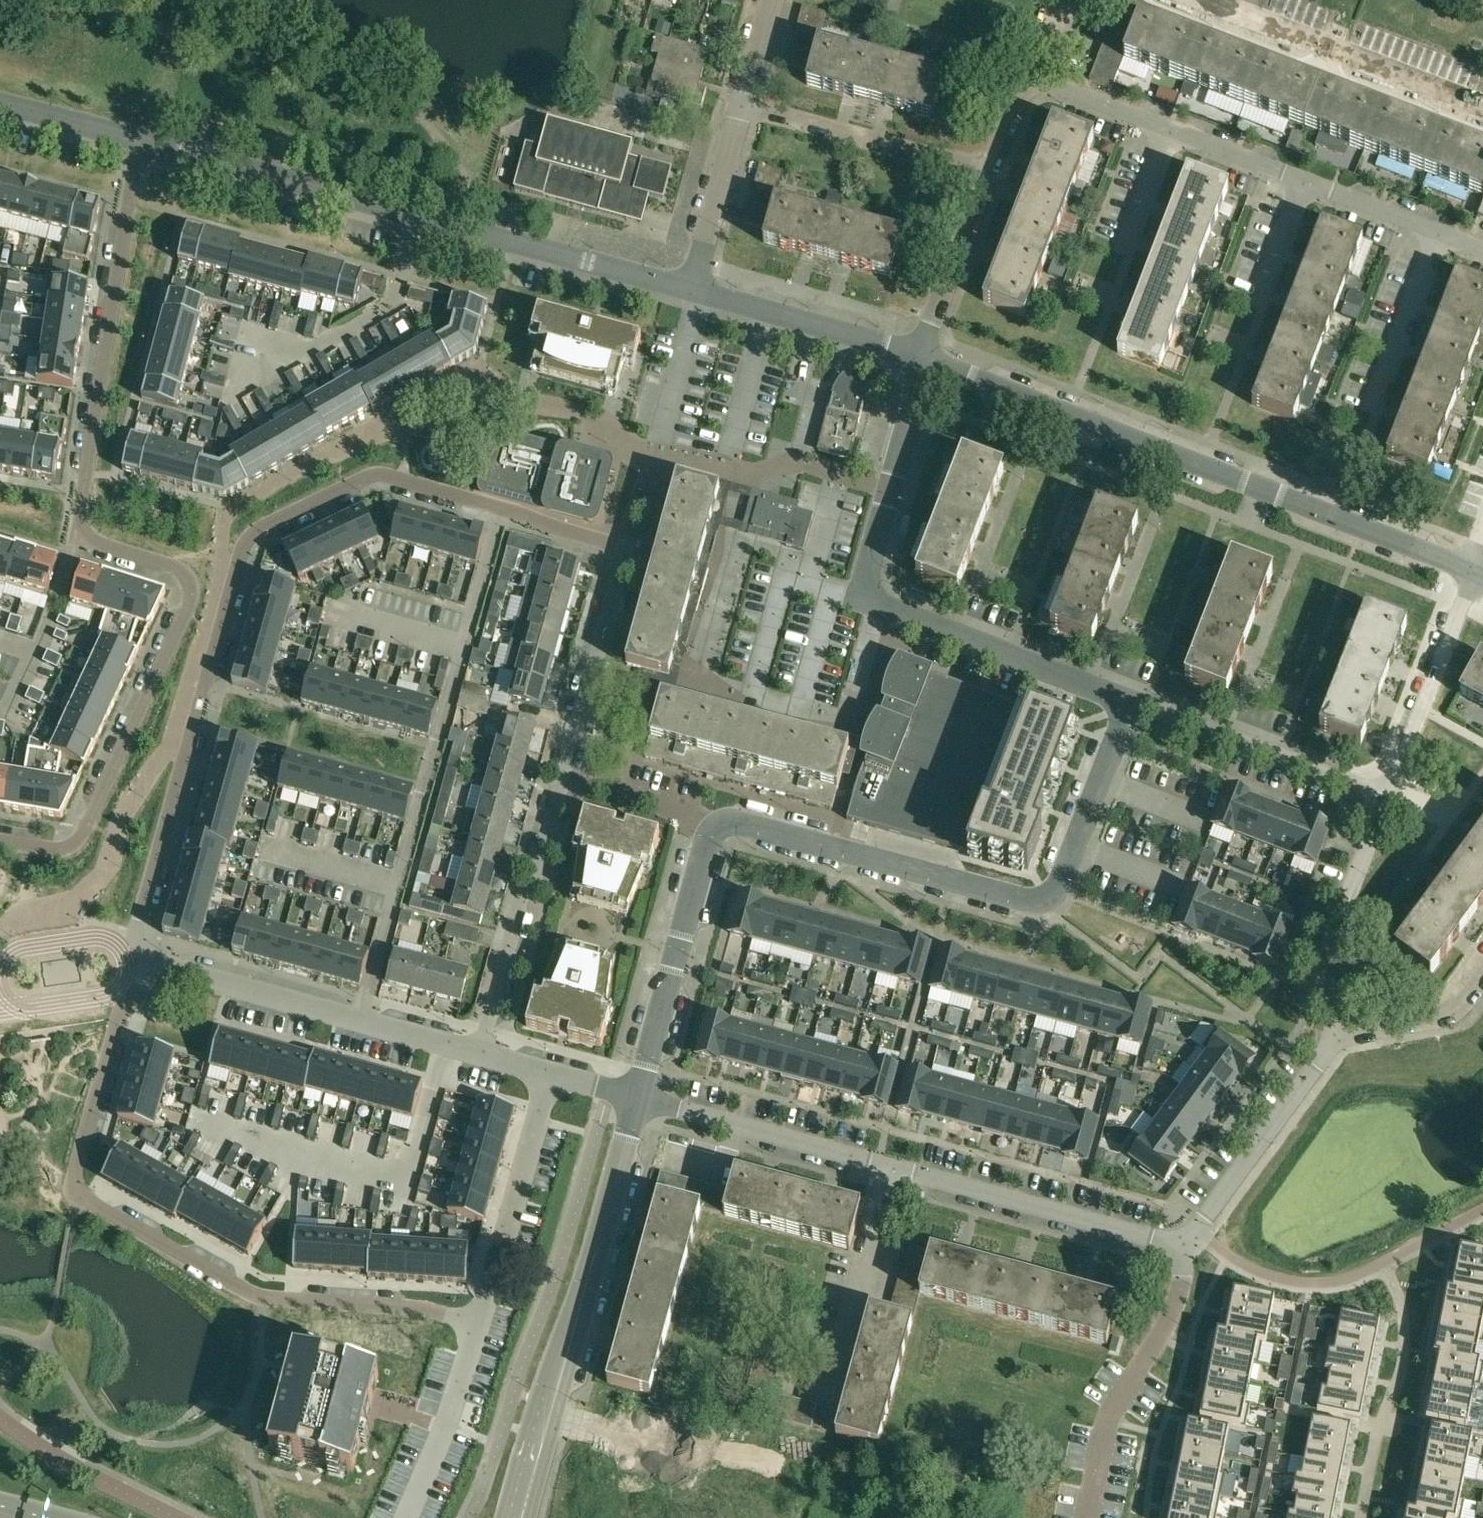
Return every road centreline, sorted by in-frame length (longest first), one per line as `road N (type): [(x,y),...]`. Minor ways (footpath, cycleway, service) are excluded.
road 1 (residential): [(138,140),(77,533),(183,571),(190,598),(77,845),(55,852),(0,840)]
road 2 (unclassified): [(1132,701),(1062,885),(1049,897),(1018,900),(715,822),(642,1098)]
road 3 (residential): [(146,960),(139,940),(248,536),(379,471),(500,506)]
road 4 (residential): [(146,960),(111,1031),(75,1190),(254,1293),(477,1322)]
road 5 (unclassified): [(1467,567),(924,357)]
road 6 (unclassified): [(138,140),(699,292)]
road 7 (residential): [(500,506),(363,1021)]
road 8 (unclassified): [(1132,701),(887,607),(868,592),(867,571),(924,357)]
road 9 (residential): [(489,1058),(628,549)]
road 10 (residential): [(1482,248),(1023,72)]
road 11 (unclassified): [(642,1098),(519,1517)]
road 12 (residential): [(1183,1241),(1159,1242),(885,1163)]
road 13 (residential): [(1482,108),(1202,0)]
road 14 (residential): [(1183,1241),(1176,1306),(1115,1414),(1088,1517)]
road 15 (residential): [(824,1427),(885,1163)]
road 16 (residential): [(1384,797),(1132,701)]
road 17 (residential): [(1338,1038),(1312,984),(1384,797)]
road 18 (residential): [(554,1074),(477,1322)]
road 19 (residential): [(985,172),(737,105)]
road 20 (residential): [(1183,1241),(1338,1038)]
road 21 (residential): [(885,1163),(642,1098)]
road 22 (residential): [(1384,797),(1467,567)]
road 23 (unclassified): [(699,292),(924,357)]
road 24 (residential): [(363,1021),(146,960)]
road 25 (residential): [(477,1322),(415,1510)]
road 26 (residential): [(924,357),(985,172)]
road 27 (residential): [(699,292),(737,105)]
road 28 (residential): [(1338,1038),(1442,1016),(1482,973)]
road 29 (unclassified): [(0,102),(138,140)]
road 30 (residential): [(500,506),(628,549)]
road 31 (residential): [(489,1058),(363,1021)]

